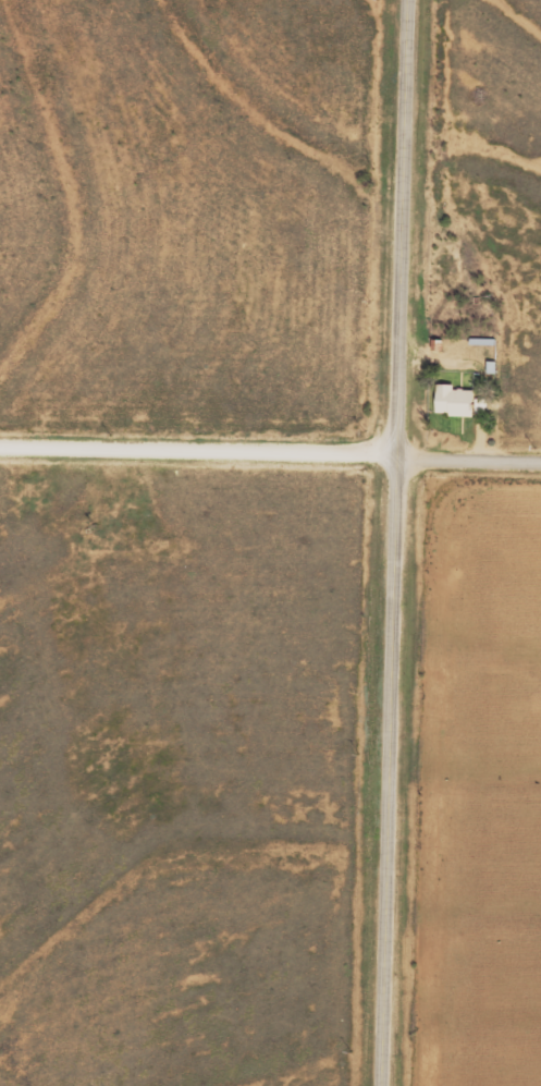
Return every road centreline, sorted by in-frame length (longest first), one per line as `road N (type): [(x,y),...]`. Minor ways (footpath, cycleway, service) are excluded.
road 1 (tertiary): [(383,1085),(410,0)]
road 2 (residential): [(540,459),(0,447)]

